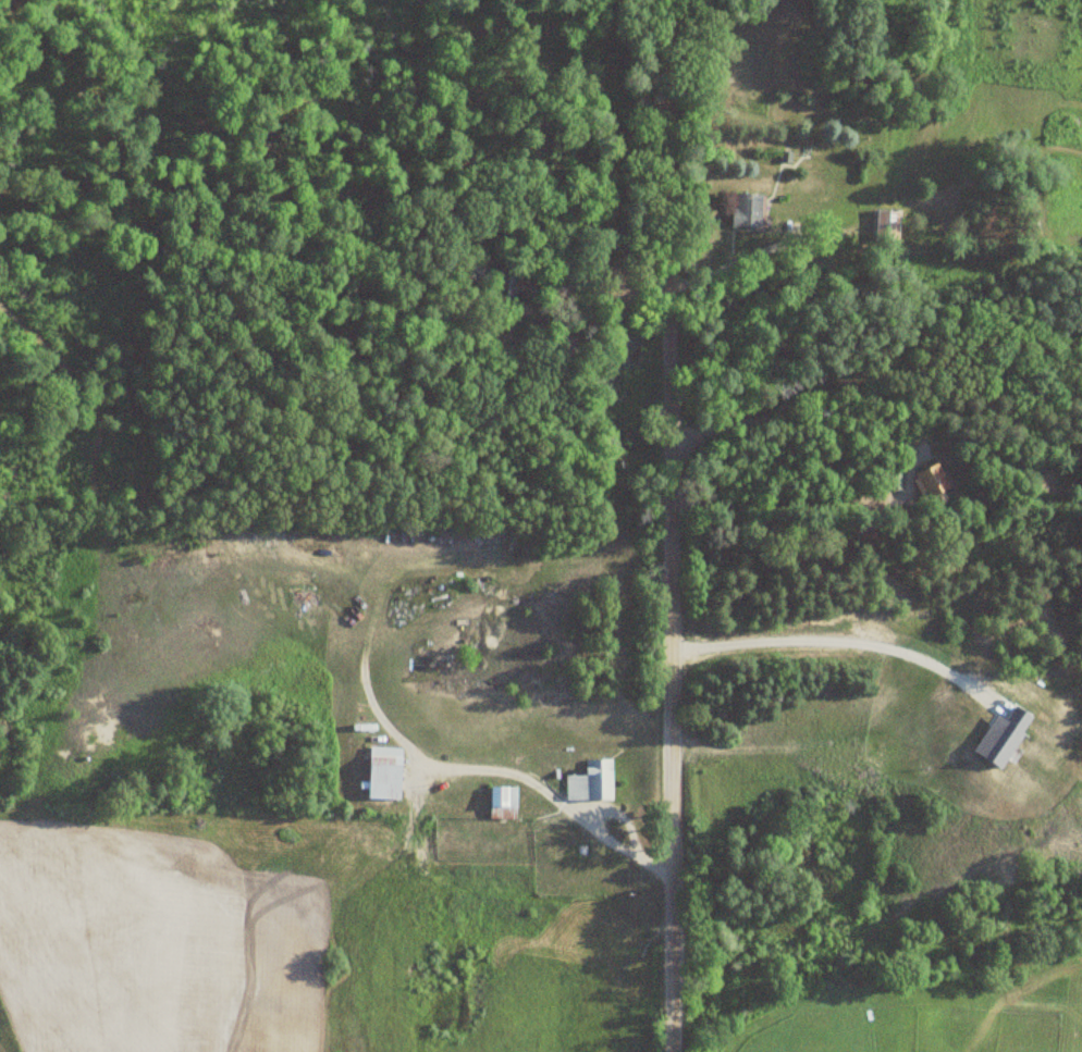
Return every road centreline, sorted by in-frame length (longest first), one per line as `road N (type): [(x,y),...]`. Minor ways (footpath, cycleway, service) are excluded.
road 1 (residential): [(668,1051),(666,0)]

